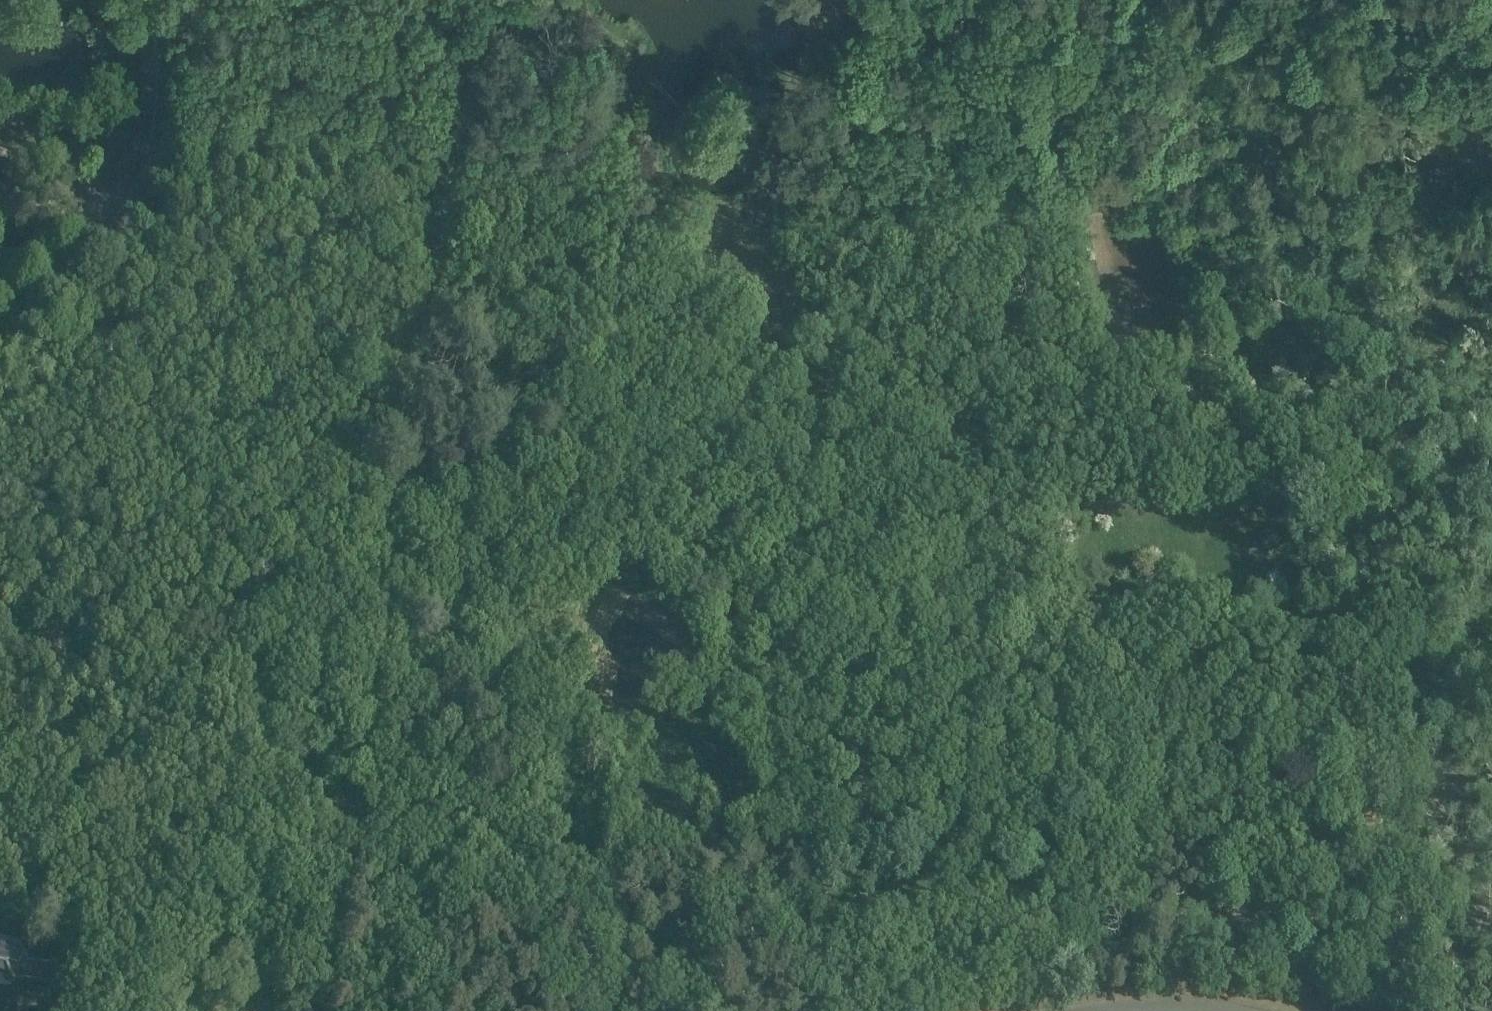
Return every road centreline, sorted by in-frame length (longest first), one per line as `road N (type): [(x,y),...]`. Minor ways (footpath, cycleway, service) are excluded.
road 1 (secondary): [(0,352),(113,225),(135,183),(156,113),(156,44)]
road 2 (residential): [(0,296),(89,196),(156,44)]

